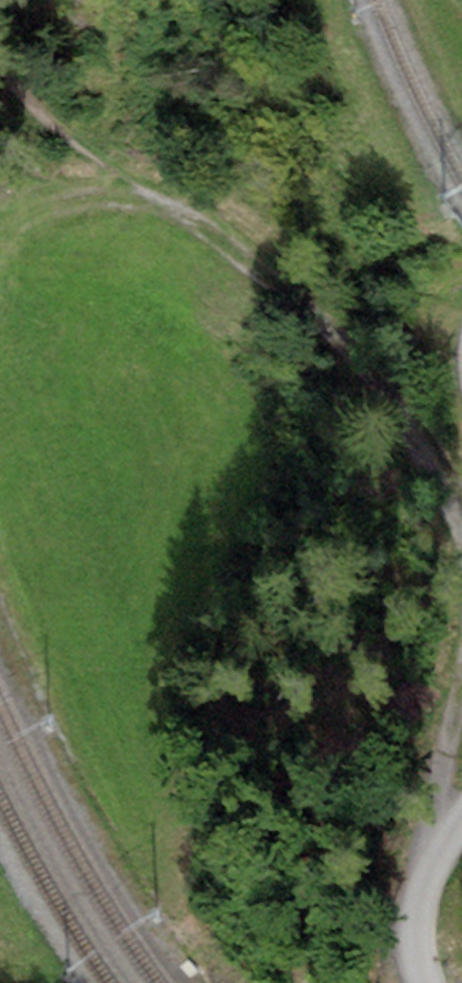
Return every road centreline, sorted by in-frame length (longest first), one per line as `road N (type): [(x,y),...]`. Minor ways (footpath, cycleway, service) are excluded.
road 1 (track): [(72,144),(202,228),(345,343),(461,531)]
road 2 (track): [(461,689),(437,863)]
road 3 (track): [(167,205),(108,196),(29,218)]
road 4 (unclassified): [(428,982),(422,937),(437,863)]

